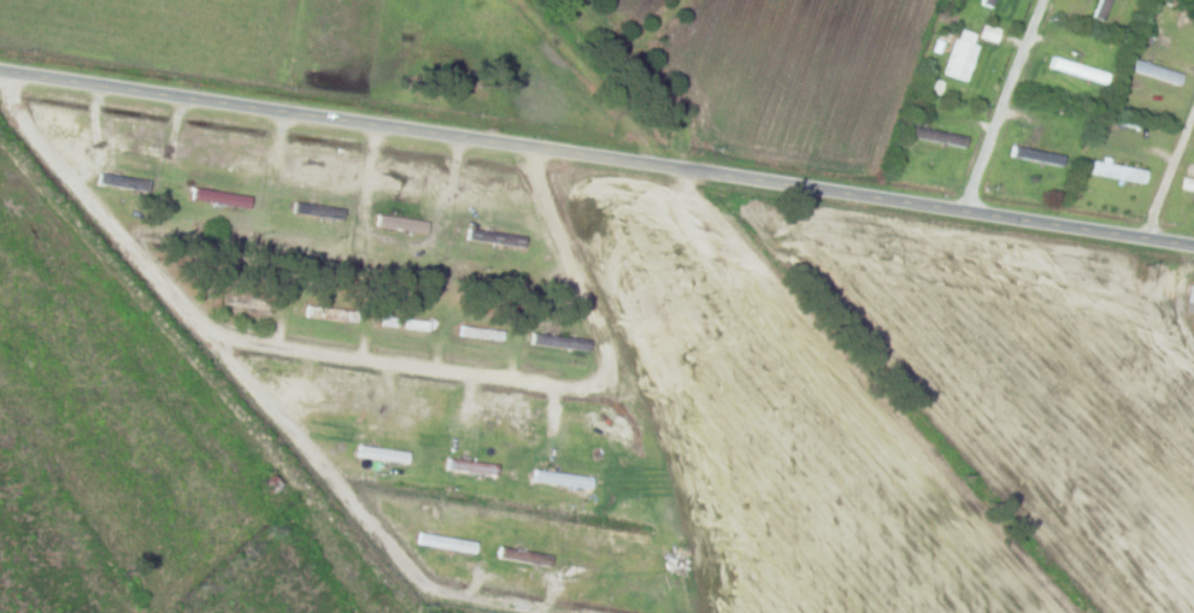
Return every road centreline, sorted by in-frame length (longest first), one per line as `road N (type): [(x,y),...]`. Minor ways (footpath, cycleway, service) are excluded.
road 1 (residential): [(0,69),(1193,244)]
road 2 (residential): [(534,146),(543,194),(607,344),(608,370),(588,387),(240,340),(207,328),(20,120),(11,71)]

